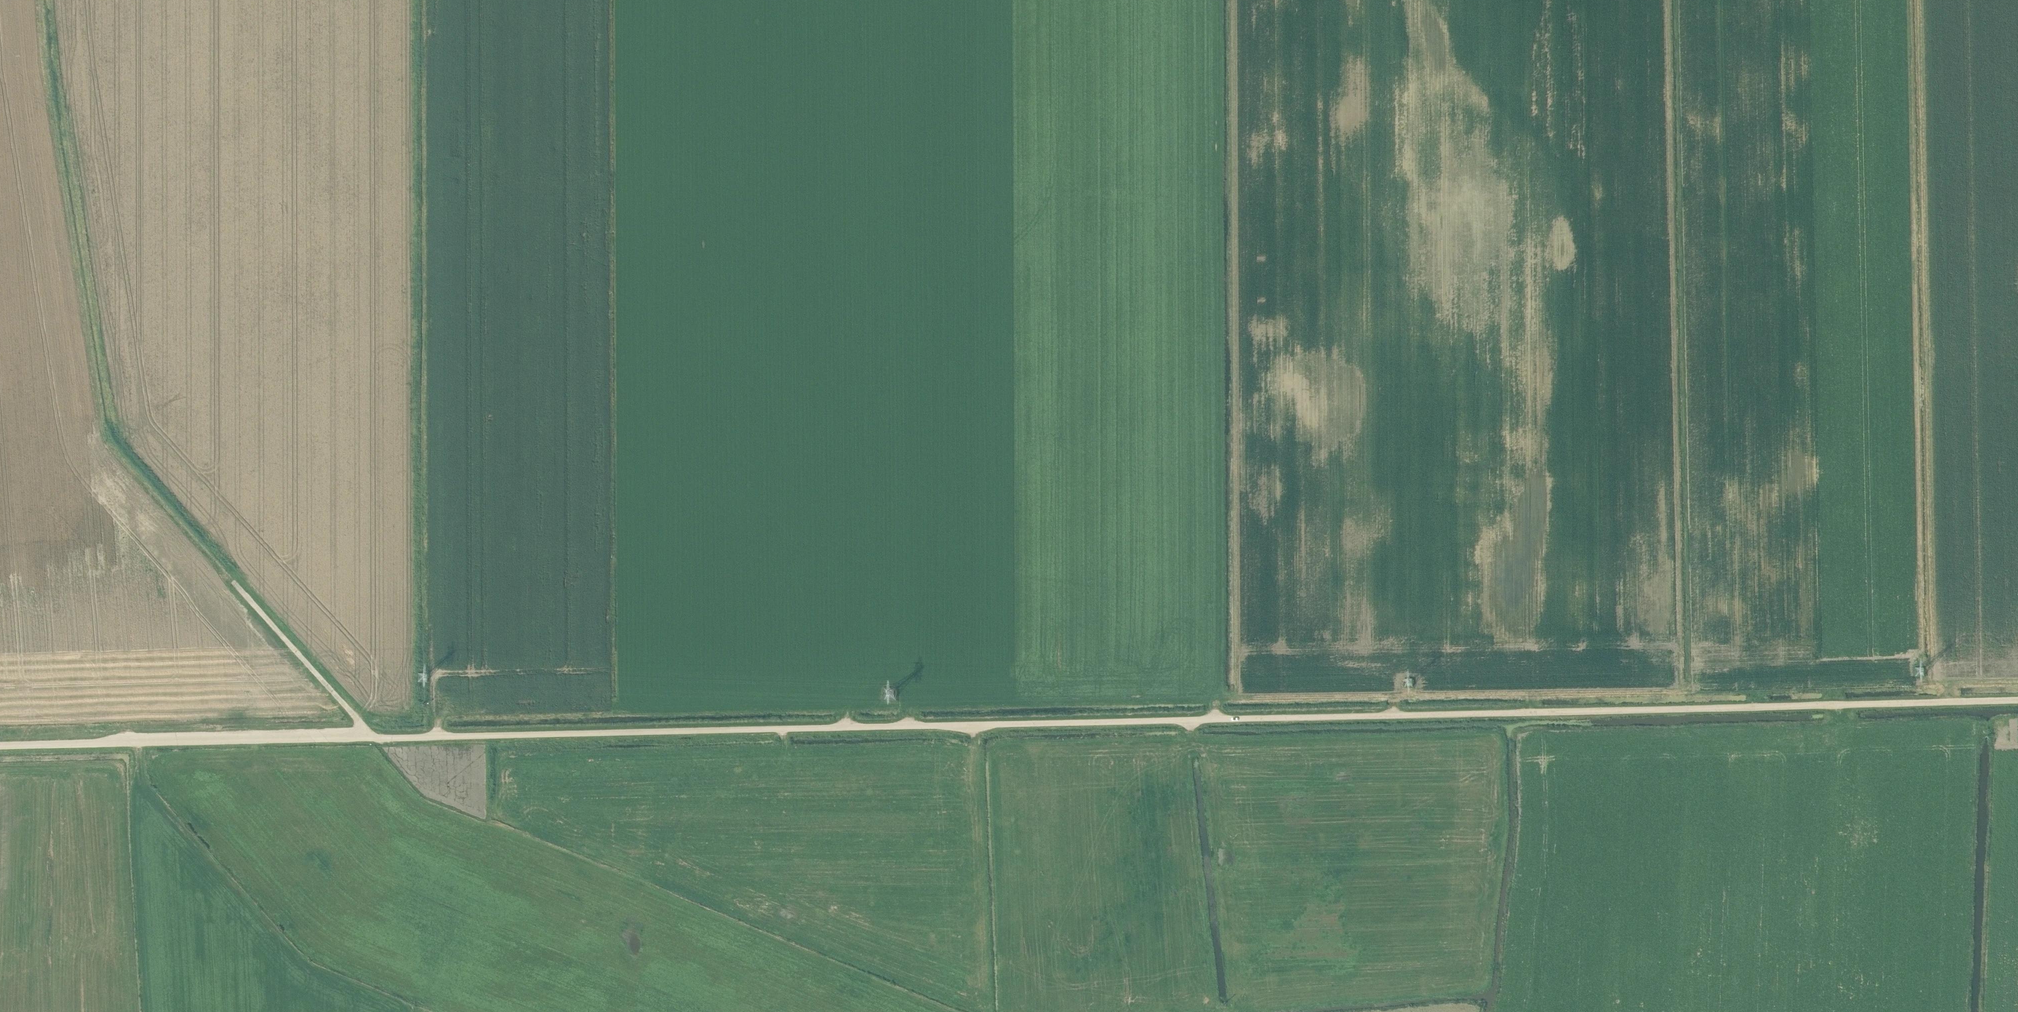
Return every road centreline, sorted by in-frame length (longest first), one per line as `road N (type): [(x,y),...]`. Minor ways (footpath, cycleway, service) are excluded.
road 1 (unclassified): [(0,745),(2017,700)]
road 2 (track): [(436,721),(612,711),(608,0)]
road 3 (track): [(438,737),(429,705),(427,0)]
road 4 (track): [(365,737),(234,582)]

